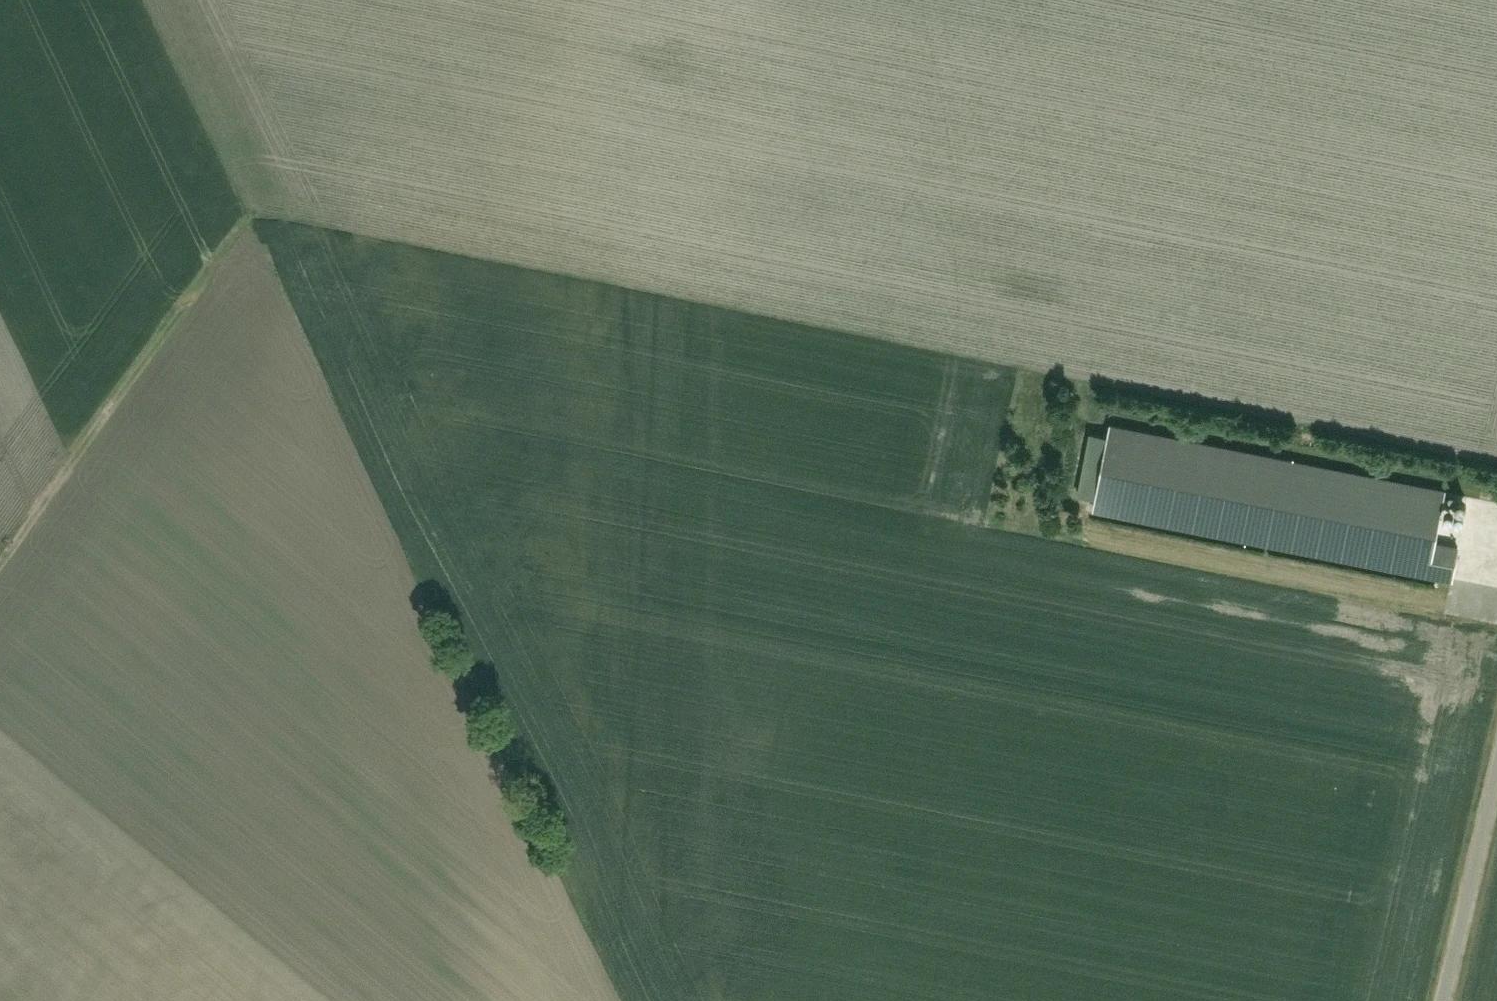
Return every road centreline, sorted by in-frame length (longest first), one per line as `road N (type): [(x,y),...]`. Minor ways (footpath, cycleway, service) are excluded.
road 1 (residential): [(1446,1000),(1496,791)]

